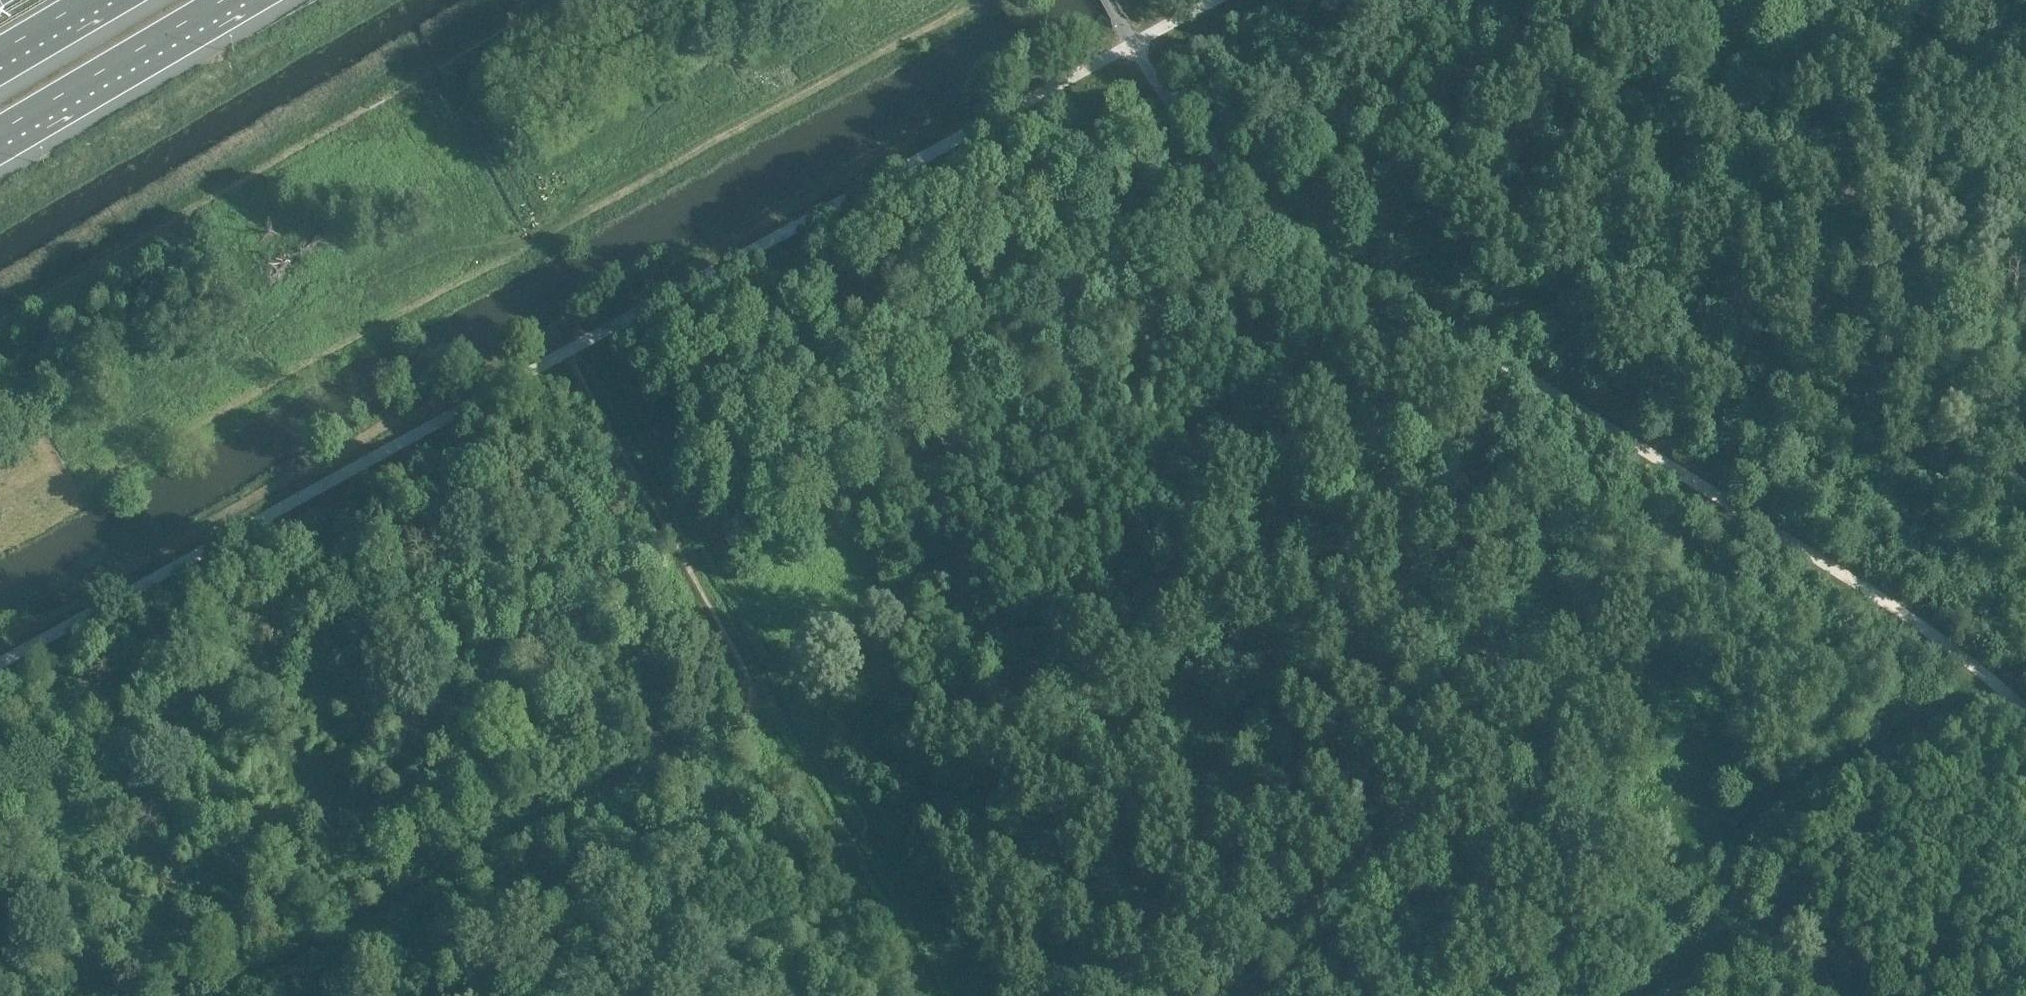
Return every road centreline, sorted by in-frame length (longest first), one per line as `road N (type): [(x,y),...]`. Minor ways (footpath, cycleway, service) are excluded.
road 1 (motorway): [(0,136),(231,0)]

